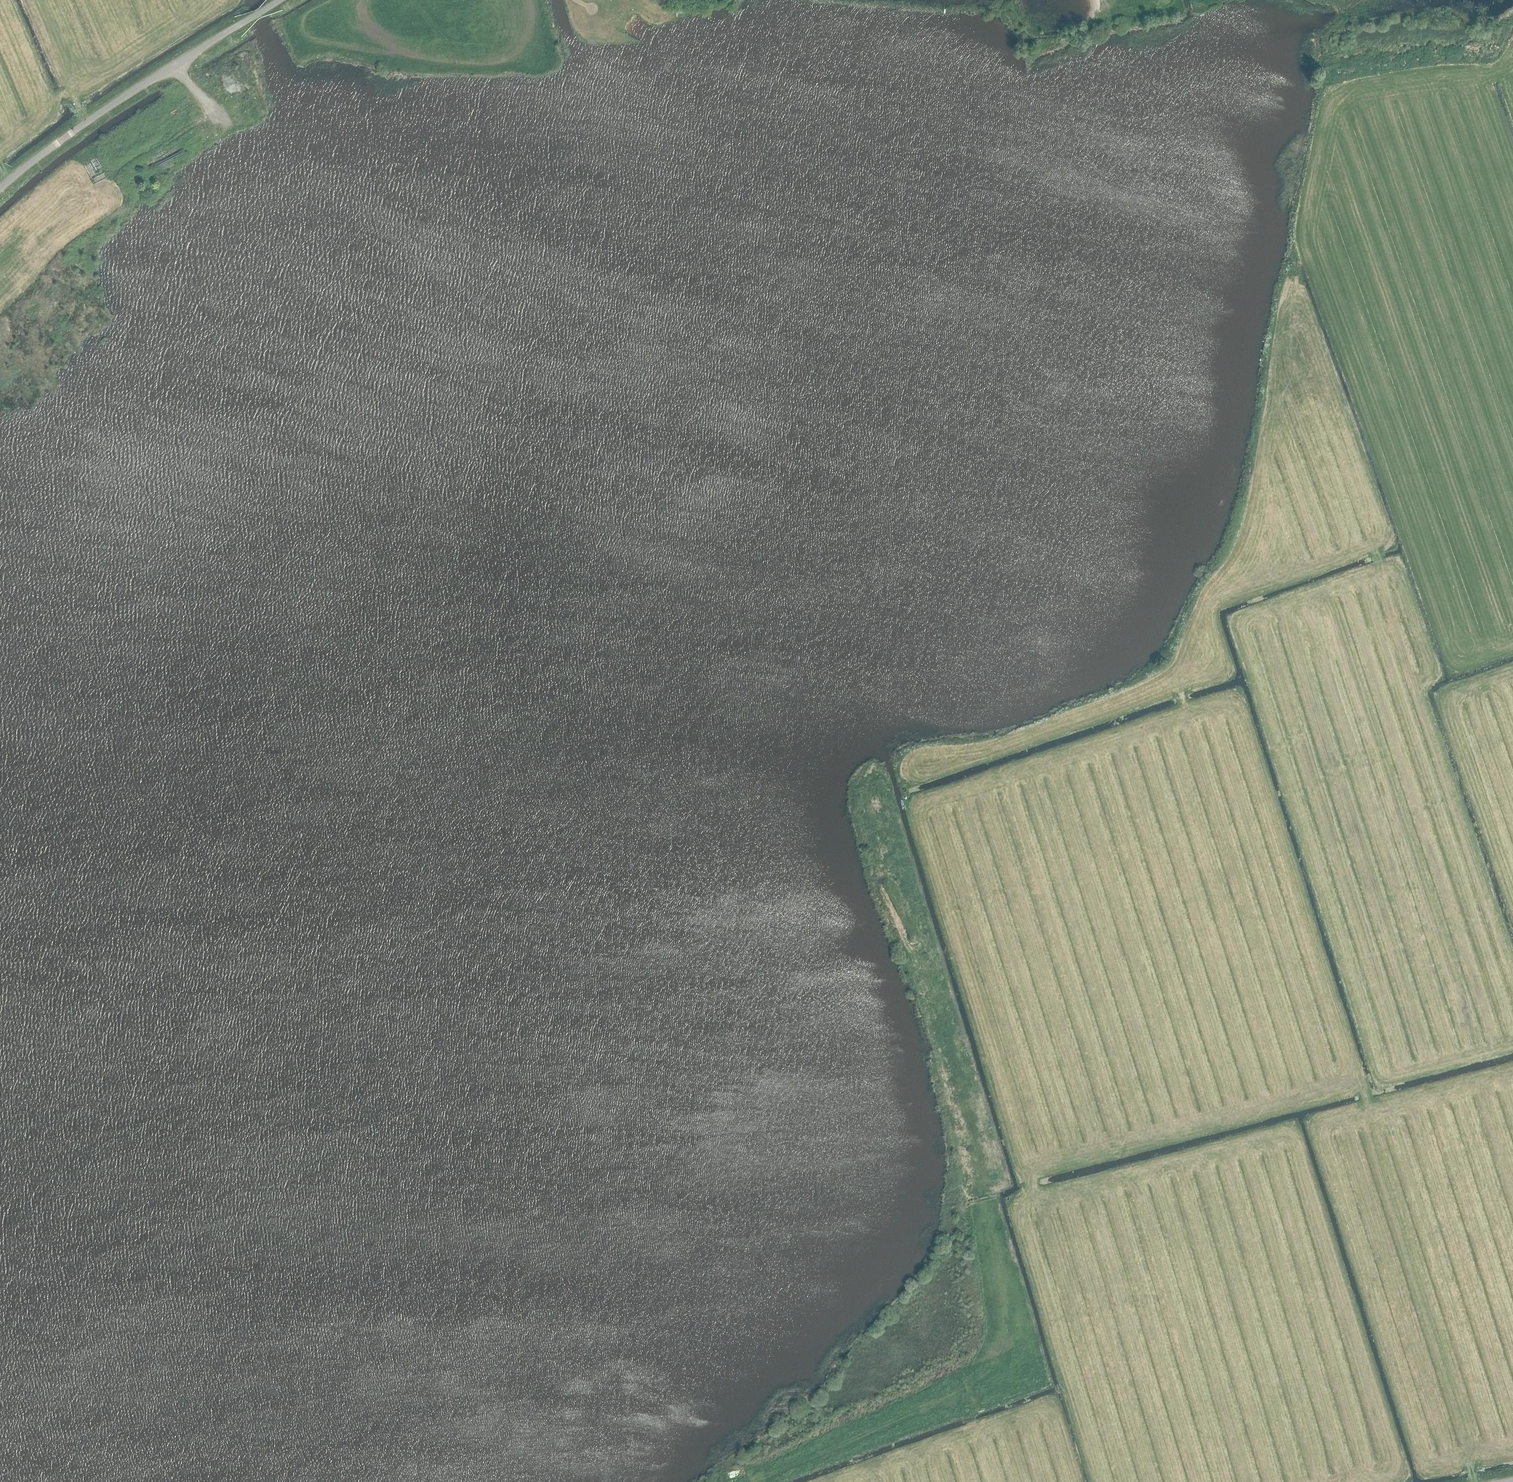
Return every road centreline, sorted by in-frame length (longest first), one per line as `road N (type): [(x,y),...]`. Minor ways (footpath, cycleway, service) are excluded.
road 1 (unclassified): [(0,189),(94,117),(279,0)]

